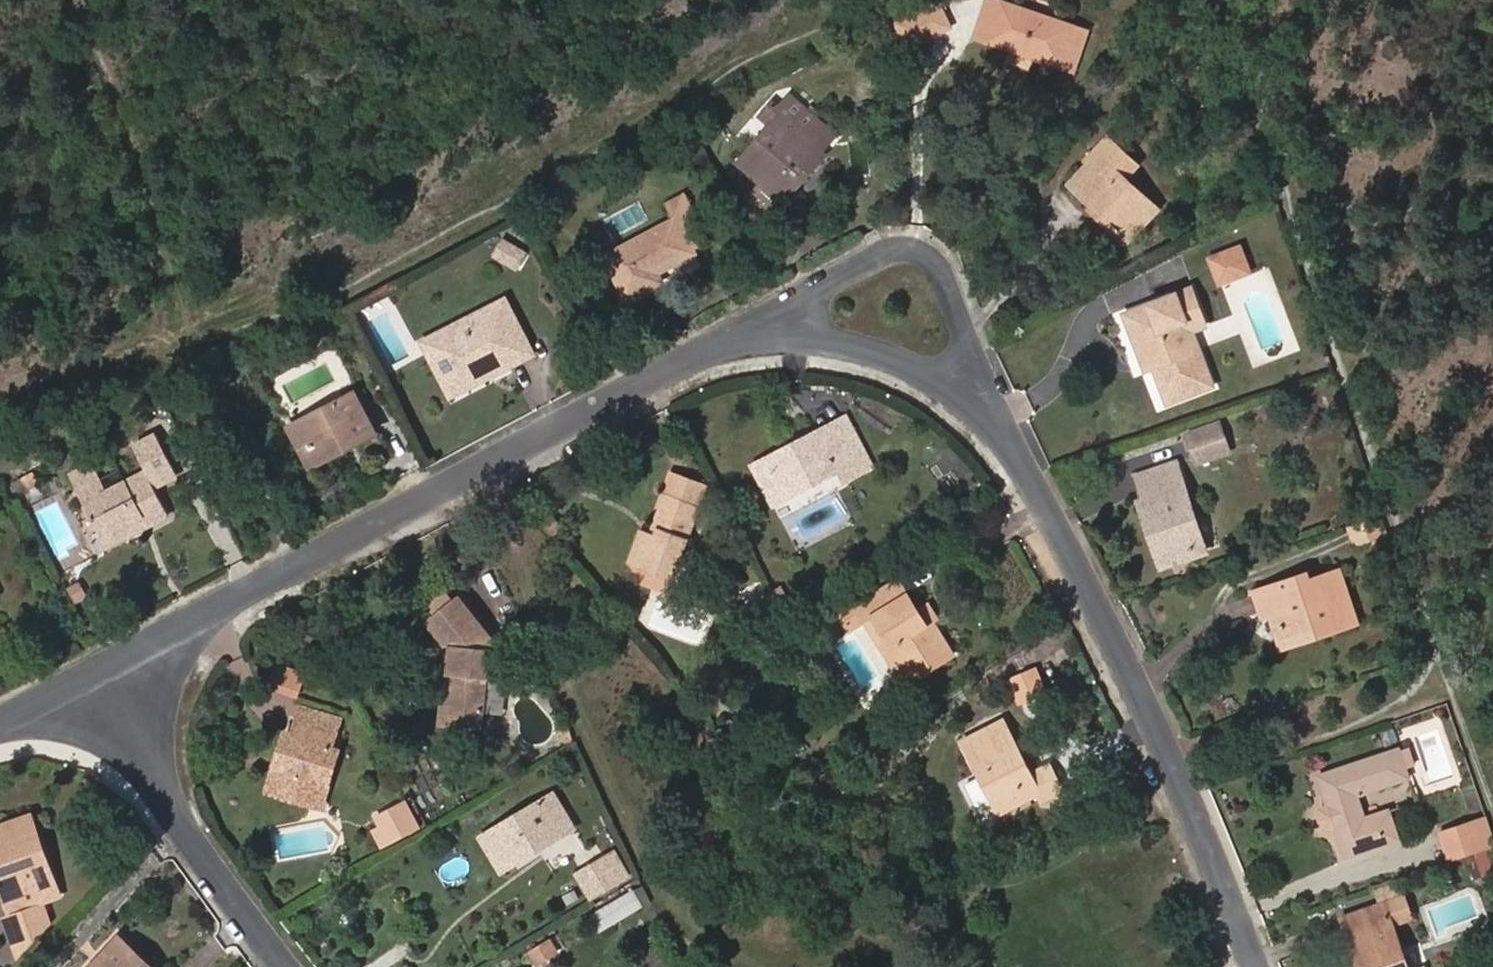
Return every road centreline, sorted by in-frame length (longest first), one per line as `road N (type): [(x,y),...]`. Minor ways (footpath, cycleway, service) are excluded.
road 1 (residential): [(94,680),(727,341)]
road 2 (residential): [(997,422),(1126,663),(1260,966)]
road 3 (residential): [(727,341),(908,251),(931,260),(947,281),(997,422)]
road 4 (residential): [(94,680),(214,868),(289,966)]
road 5 (residential): [(727,341),(816,340),(862,349),(939,381),(997,422)]

